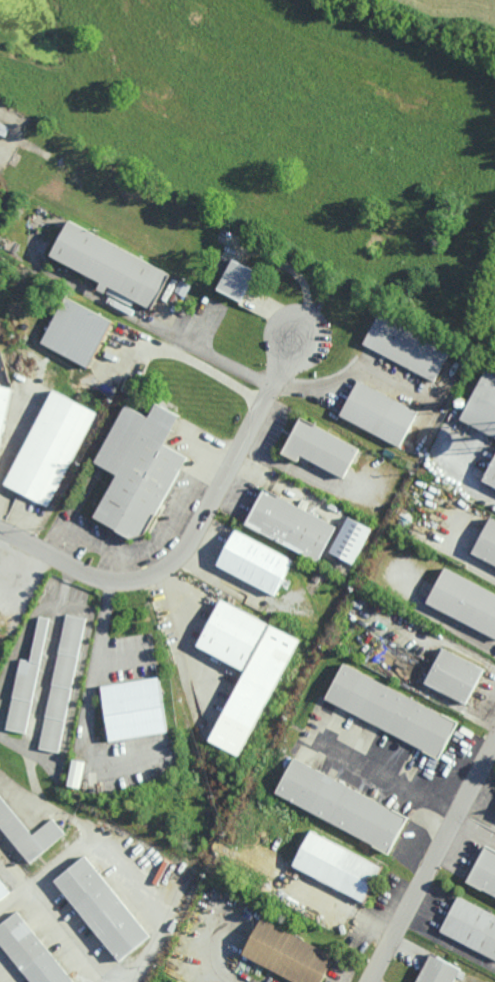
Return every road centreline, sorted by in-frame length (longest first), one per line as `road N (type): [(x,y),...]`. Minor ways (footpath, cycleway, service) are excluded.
road 1 (residential): [(0,533),(100,578),(132,580),(162,569),(197,530),(298,335)]
road 2 (residential): [(370,981),(494,741)]

